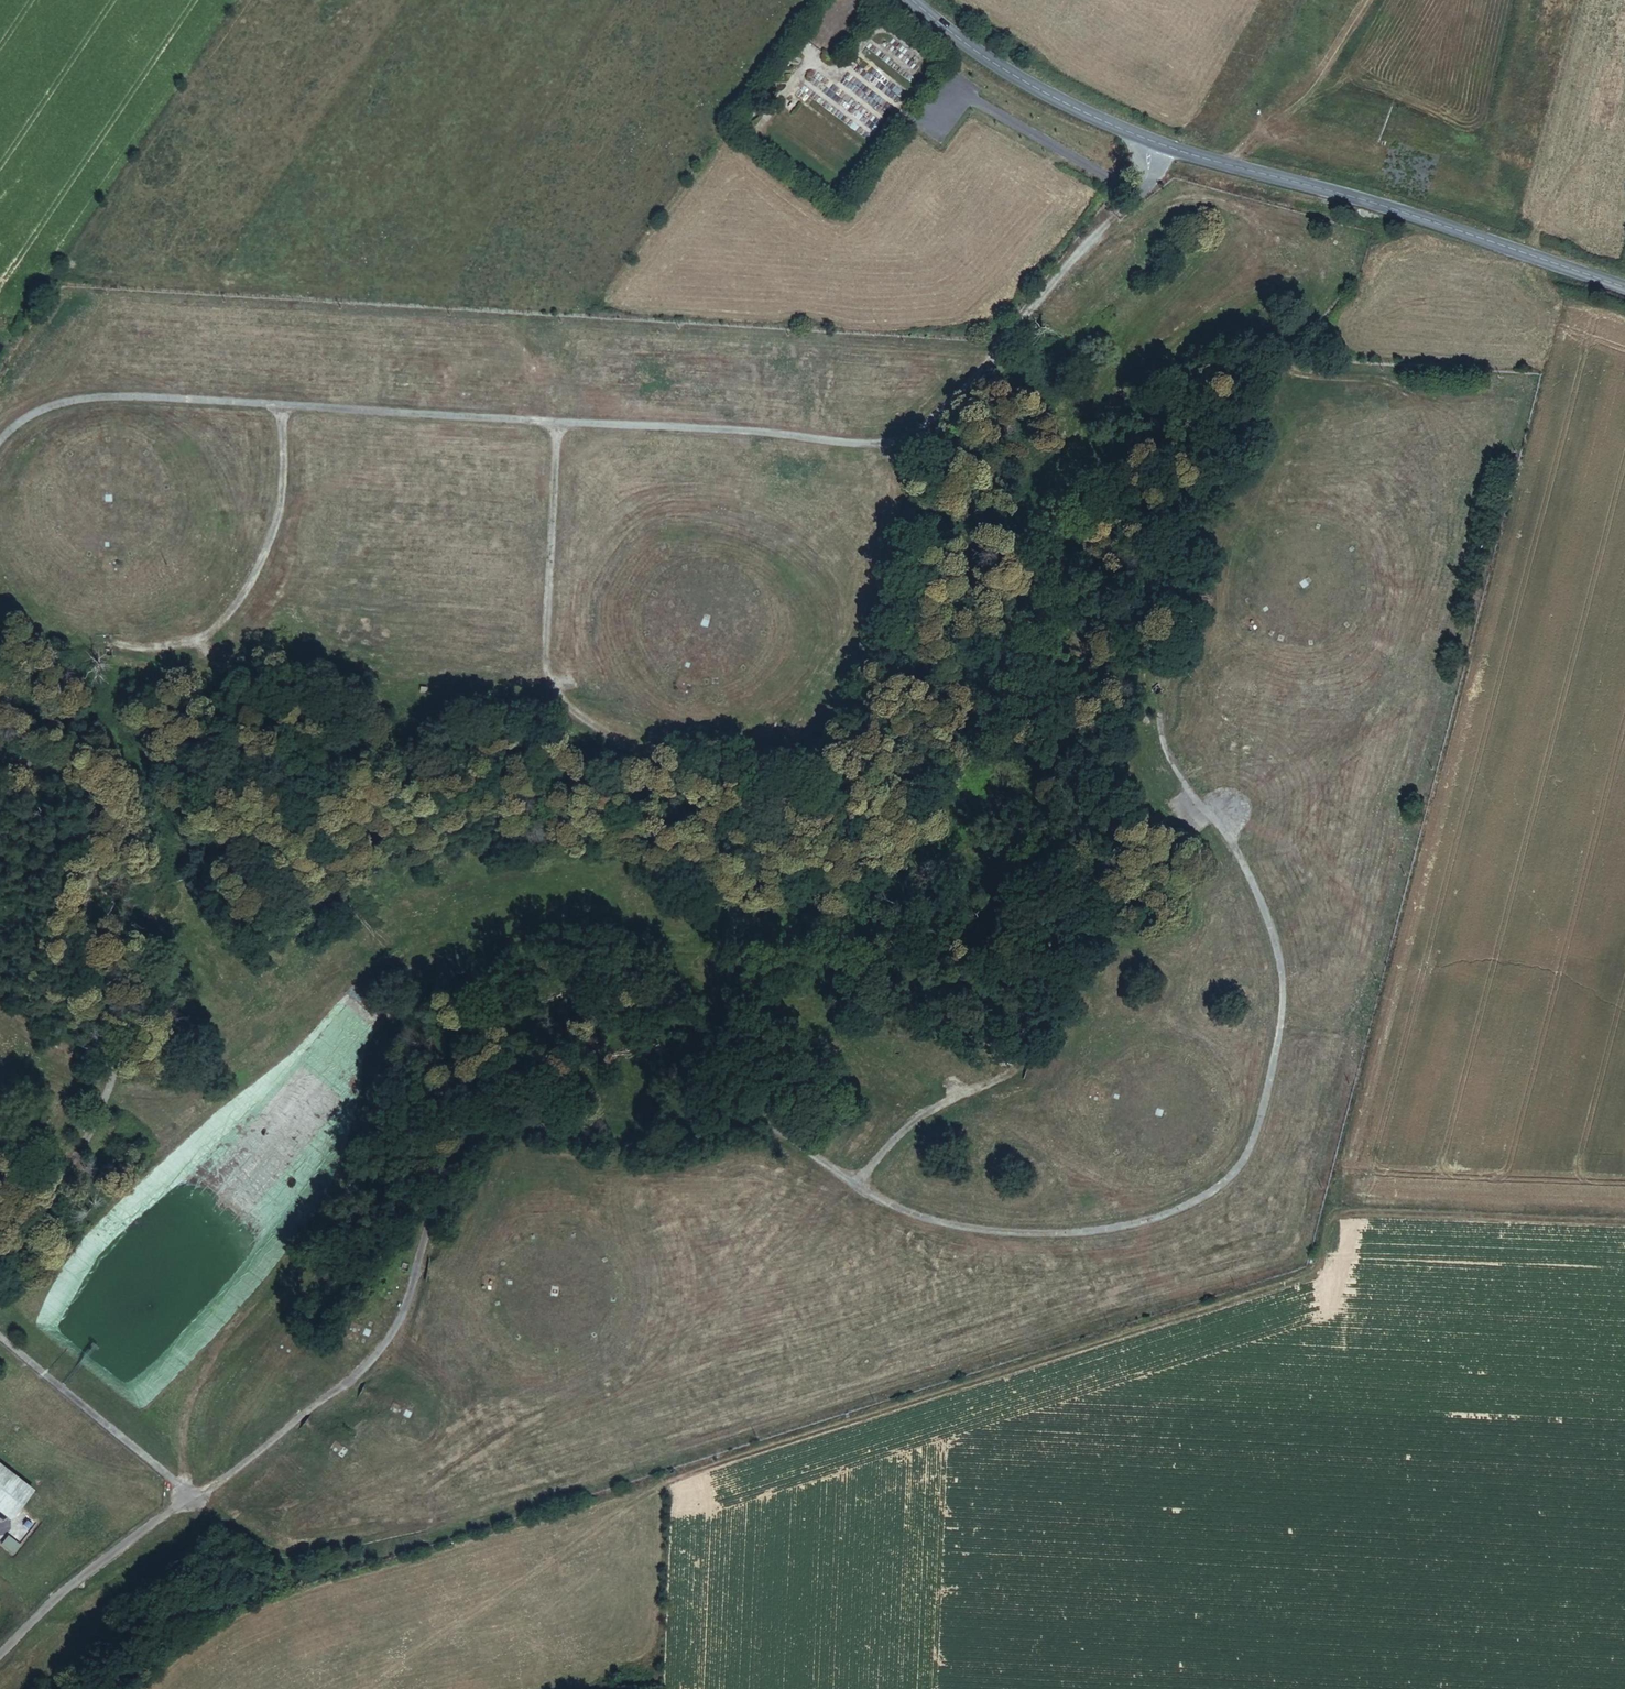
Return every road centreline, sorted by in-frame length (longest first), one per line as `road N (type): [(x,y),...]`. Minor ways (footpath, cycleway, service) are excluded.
road 1 (secondary): [(914,0),(1058,101),(1155,143),(1399,211),(1624,288)]
road 2 (track): [(1354,1213),(1624,1222)]

